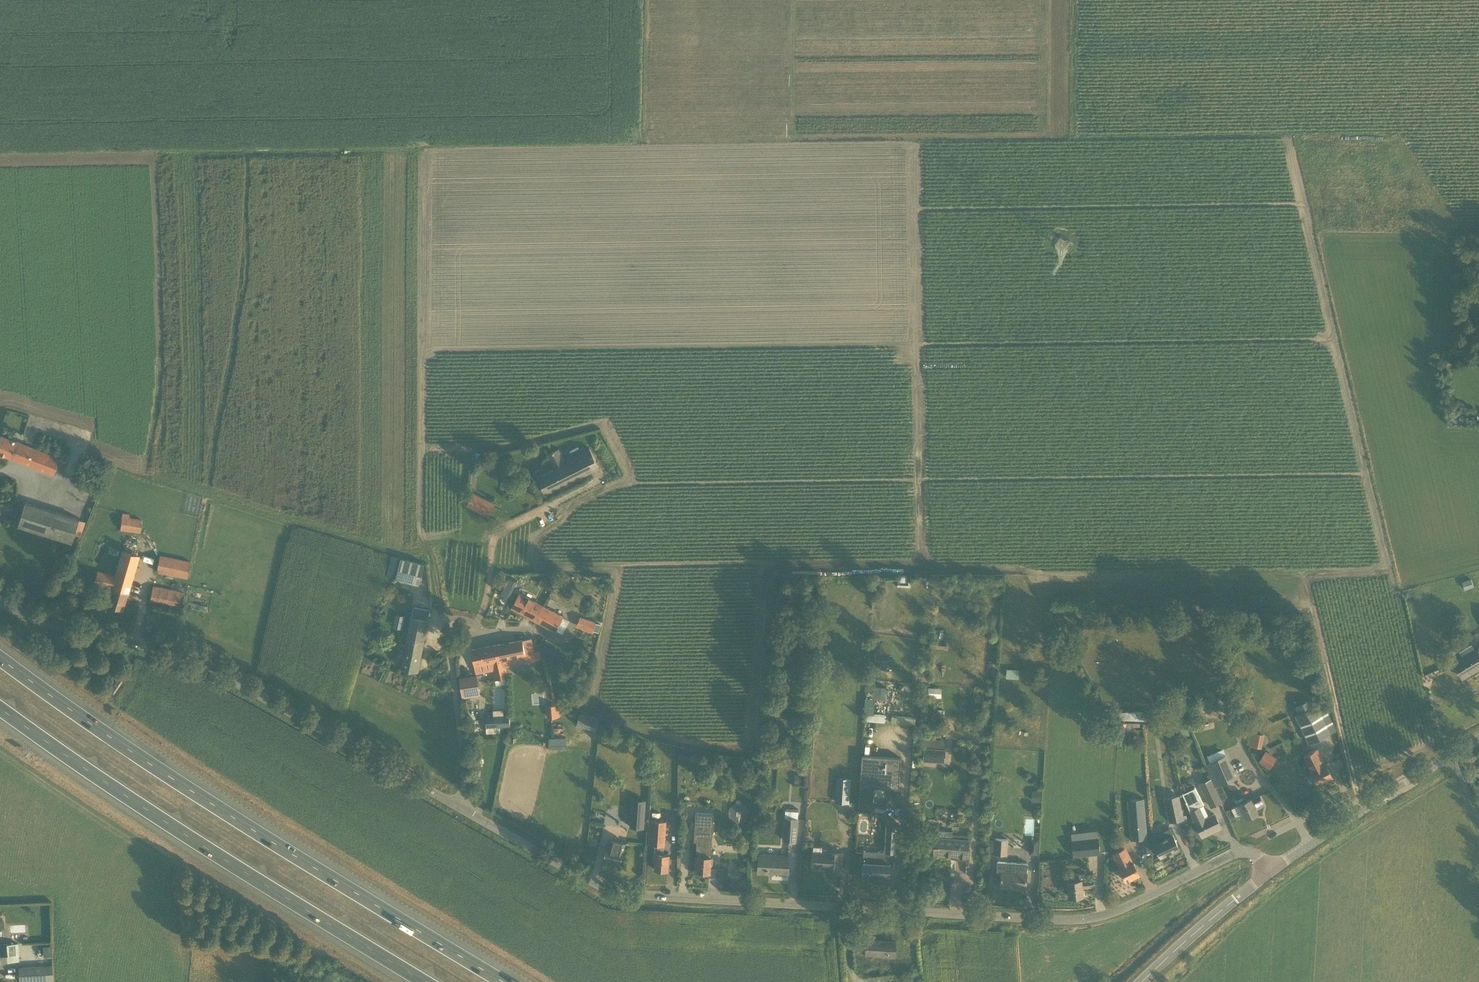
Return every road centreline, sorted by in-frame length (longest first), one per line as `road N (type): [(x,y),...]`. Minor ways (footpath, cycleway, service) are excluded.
road 1 (unclassified): [(1272,870),(1255,853),(1234,853),(1115,912),(1076,920),(638,896),(602,887),(459,806)]
road 2 (motorway): [(512,981),(225,806),(0,648)]
road 3 (unclassified): [(459,806),(188,659),(56,625),(0,600)]
road 4 (motorway): [(0,706),(421,981)]
road 5 (unclassified): [(1272,870),(1455,751)]
road 6 (unclassified): [(1141,981),(1272,870)]
road 7 (unclassified): [(459,806),(464,784),(456,651)]

